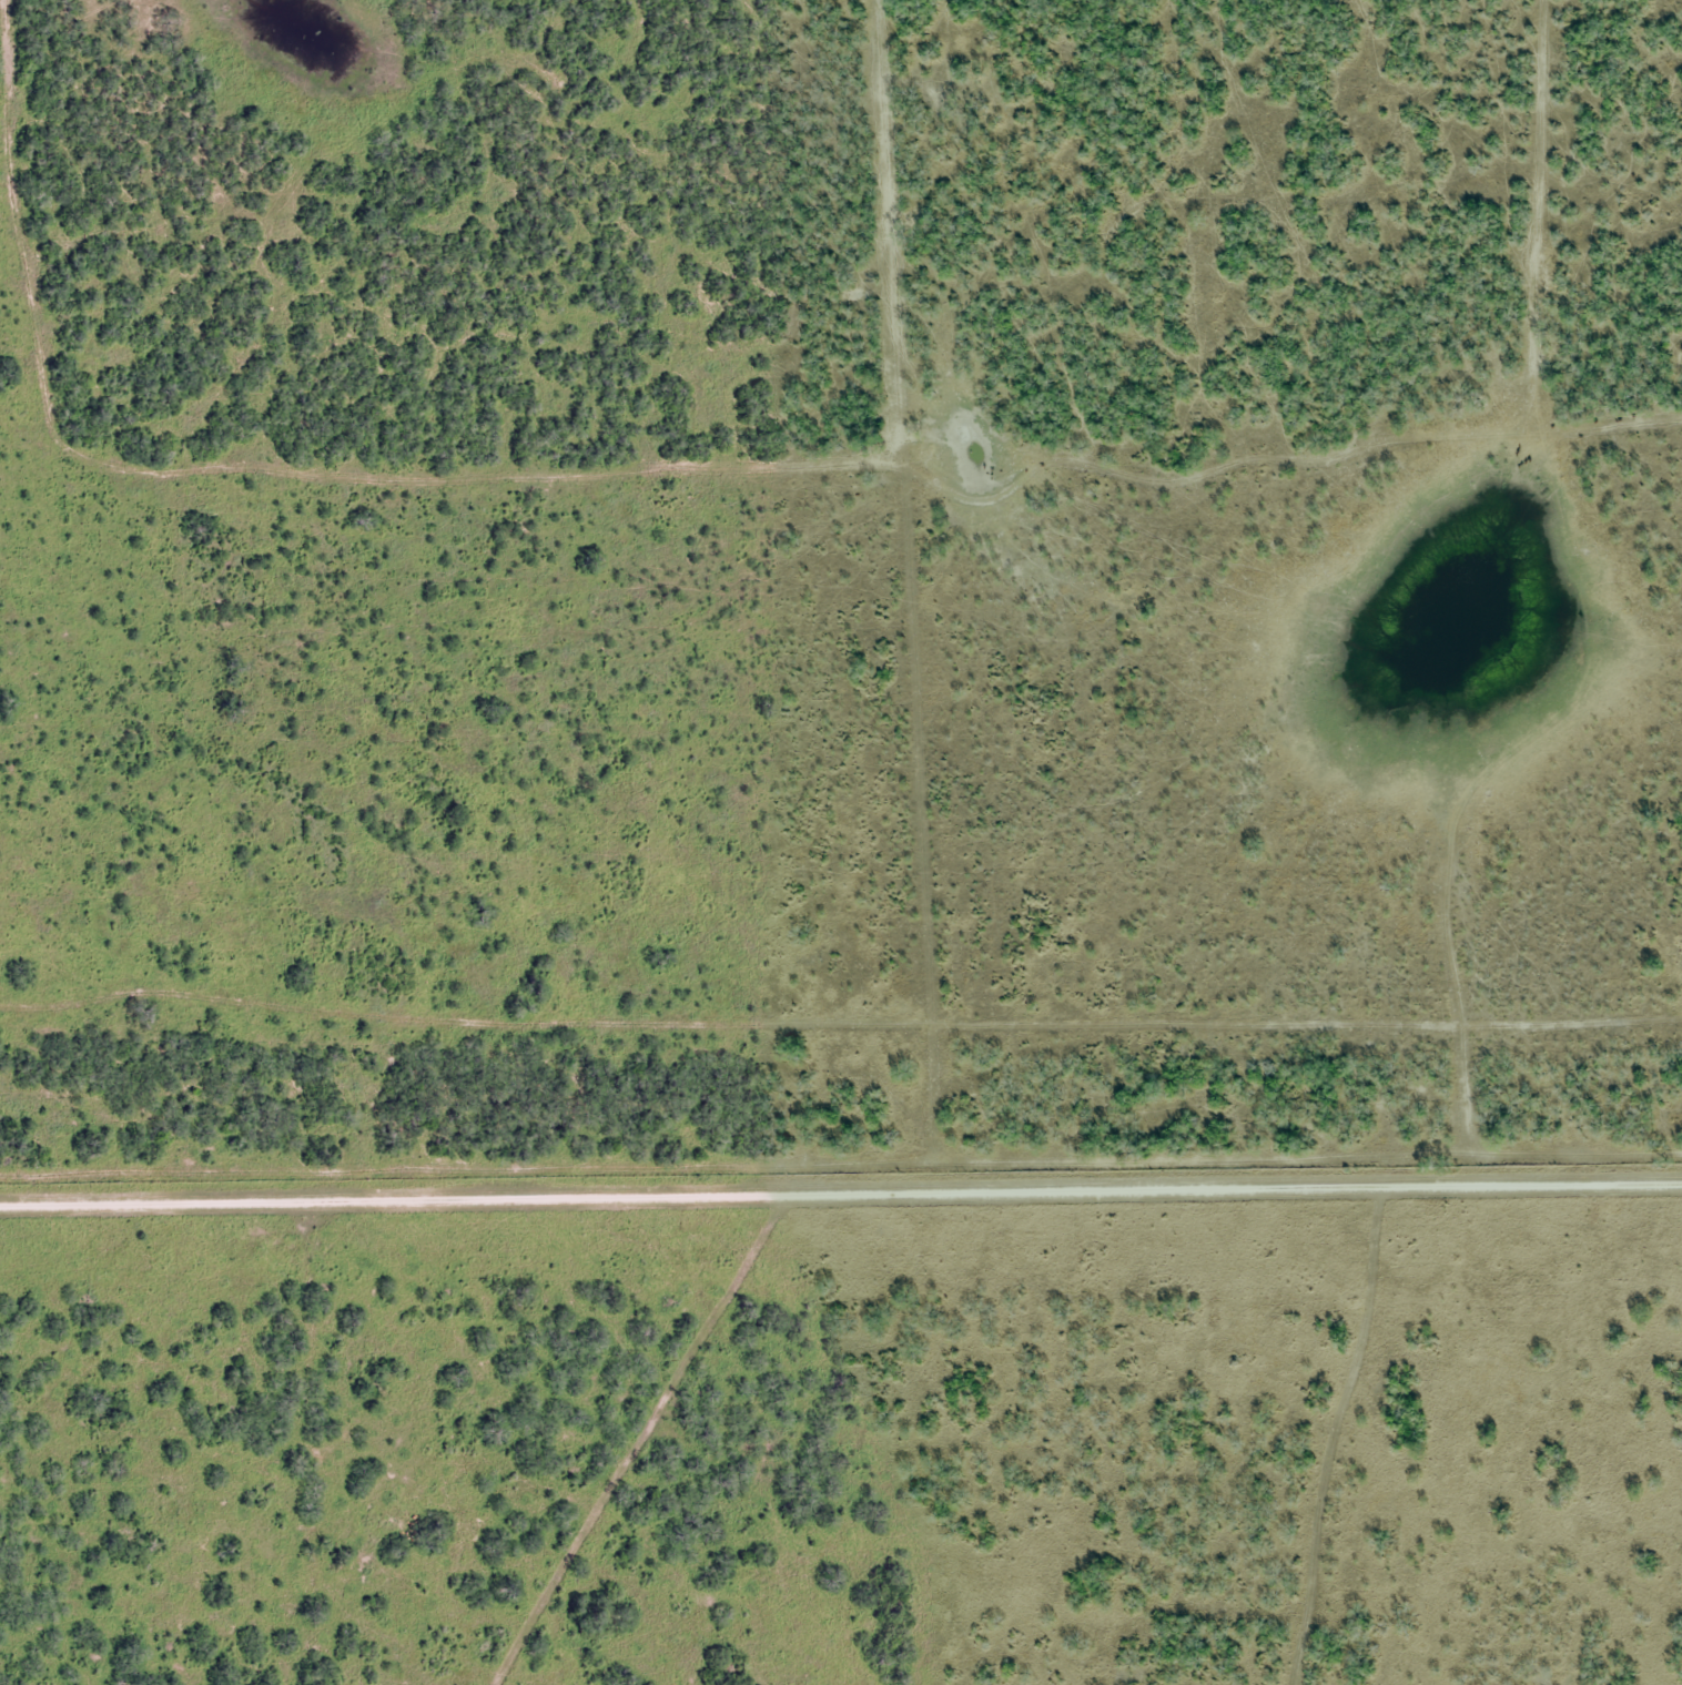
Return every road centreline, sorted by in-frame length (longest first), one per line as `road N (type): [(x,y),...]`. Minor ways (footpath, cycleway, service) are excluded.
road 1 (residential): [(0,1190),(1681,1170)]

